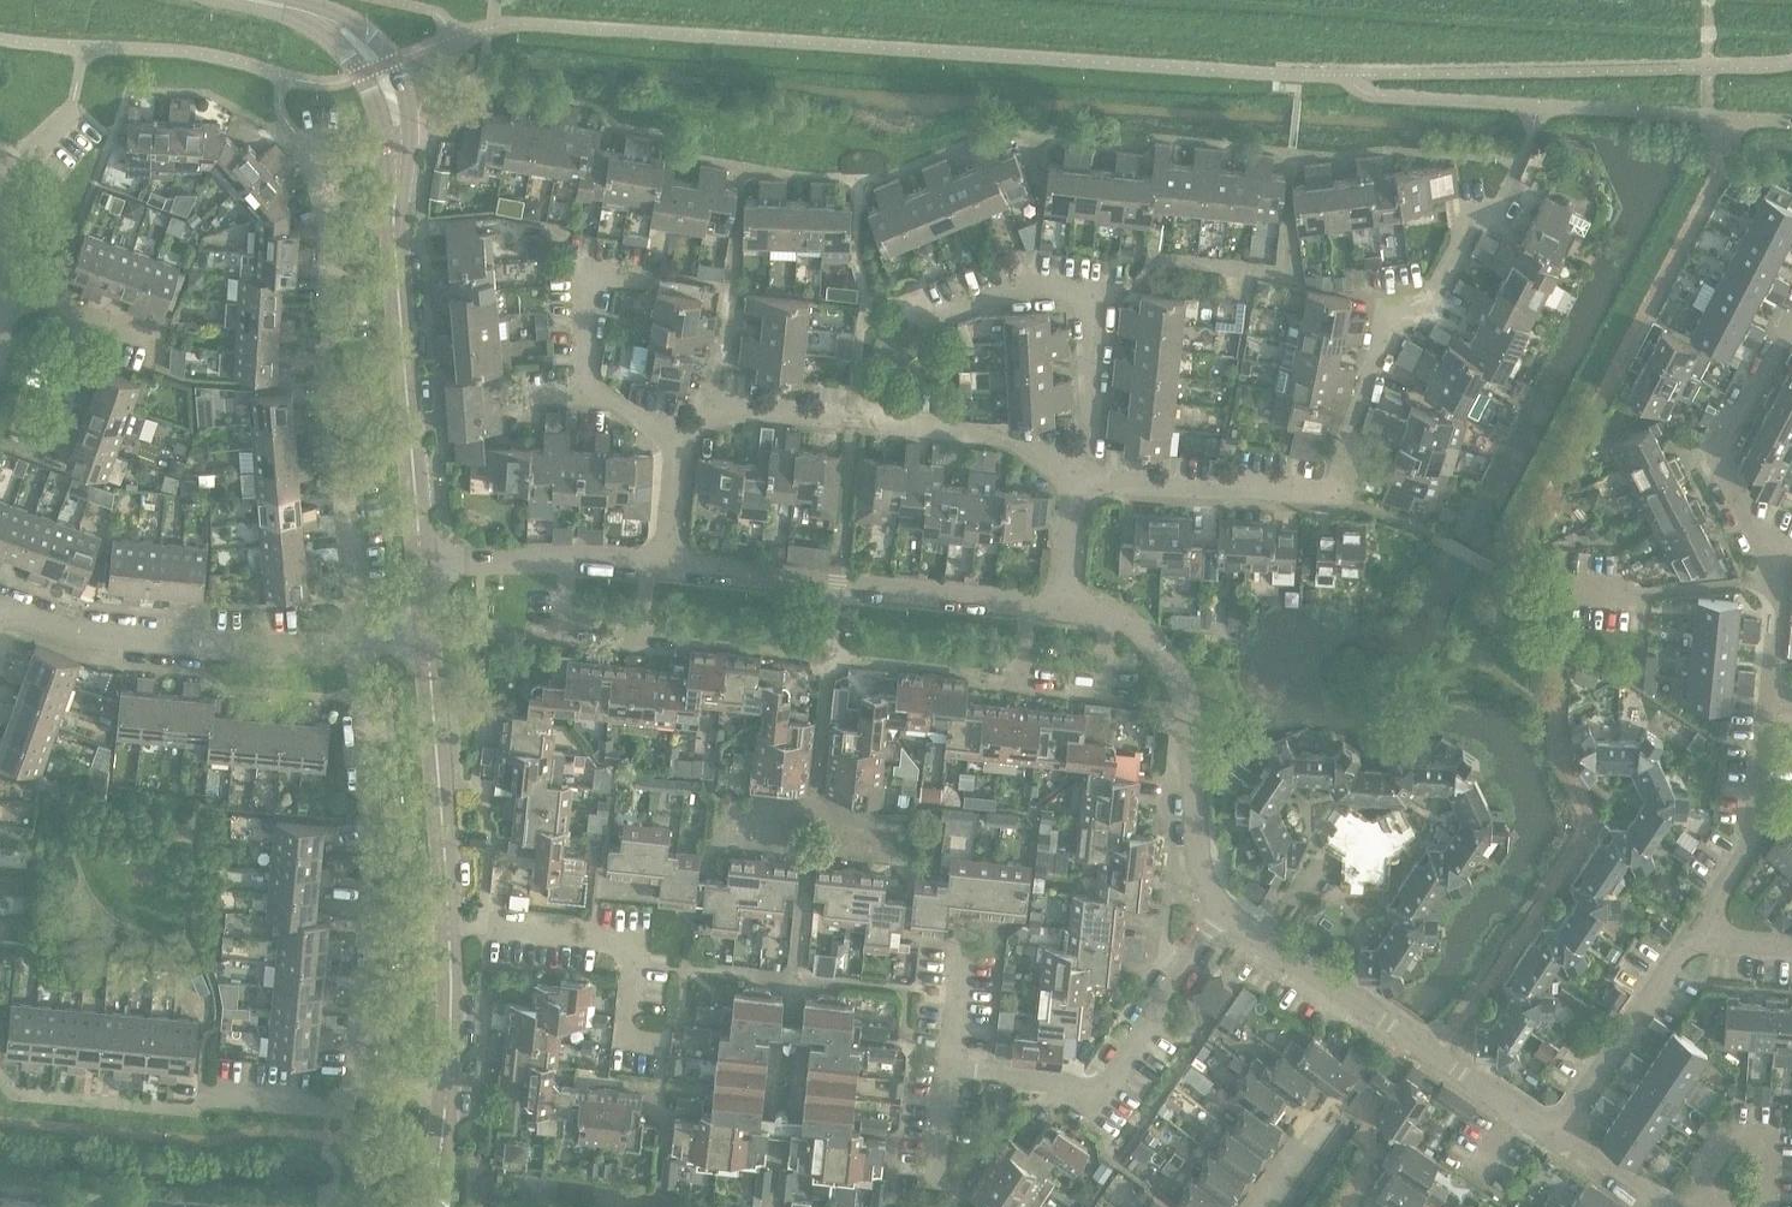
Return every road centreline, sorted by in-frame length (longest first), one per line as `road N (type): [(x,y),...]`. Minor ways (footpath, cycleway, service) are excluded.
road 1 (residential): [(1516,171),(1502,200),(1470,212),(1425,305),(1388,304),(1333,497),(1074,477)]
road 2 (tertiary): [(422,564),(397,144)]
road 3 (residential): [(1074,477),(1010,442),(732,408),(678,437)]
road 4 (residential): [(667,565),(1060,610)]
road 5 (residential): [(1688,945),(1755,841),(1779,579)]
road 6 (residential): [(1060,610),(1121,615),(1150,636),(1178,679),(1187,699),(1202,874),(1220,909)]
road 7 (residential): [(950,1069),(1090,1089),(1111,1079),(1220,909)]
road 8 (residential): [(357,646),(137,644),(74,633),(0,605)]
road 9 (residential): [(1260,936),(1556,1134)]
road 10 (residential): [(1074,477),(1102,298),(1029,279),(942,304)]
road 11 (residential): [(628,1063),(636,944),(449,925)]
road 12 (tertiary): [(449,925),(425,637)]
road 13 (residential): [(334,337),(323,151),(397,144)]
road 14 (residential): [(1772,551),(1718,452),(1791,324)]
road 15 (residential): [(354,1079),(369,827)]
road 16 (residential): [(422,564),(554,558),(667,565)]
road 17 (residential): [(1543,584),(1639,596),(1779,579)]
road 18 (residential): [(1556,1134),(1688,945)]
road 19 (tertiary): [(397,144),(381,67),(336,25),(252,0)]
road 20 (residential): [(357,646),(344,453)]
road 21 (residential): [(1260,936),(1311,869),(1354,834),(1392,830)]
road 22 (tertiary): [(446,1090),(449,925)]
road 23 (residential): [(1765,1206),(1768,1141),(1734,1139),(1700,1184)]
road 24 (residential): [(218,1095),(341,1105),(354,1079)]
road 25 (residential): [(364,798),(357,646)]
road 26 (residential): [(35,453),(84,314)]
road 27 (residential): [(5,300),(13,160)]
road 28 (residential): [(1060,610),(1074,477)]
road 29 (residential): [(1556,1134),(1664,1206)]
road 30 (residential): [(667,565),(678,437)]

